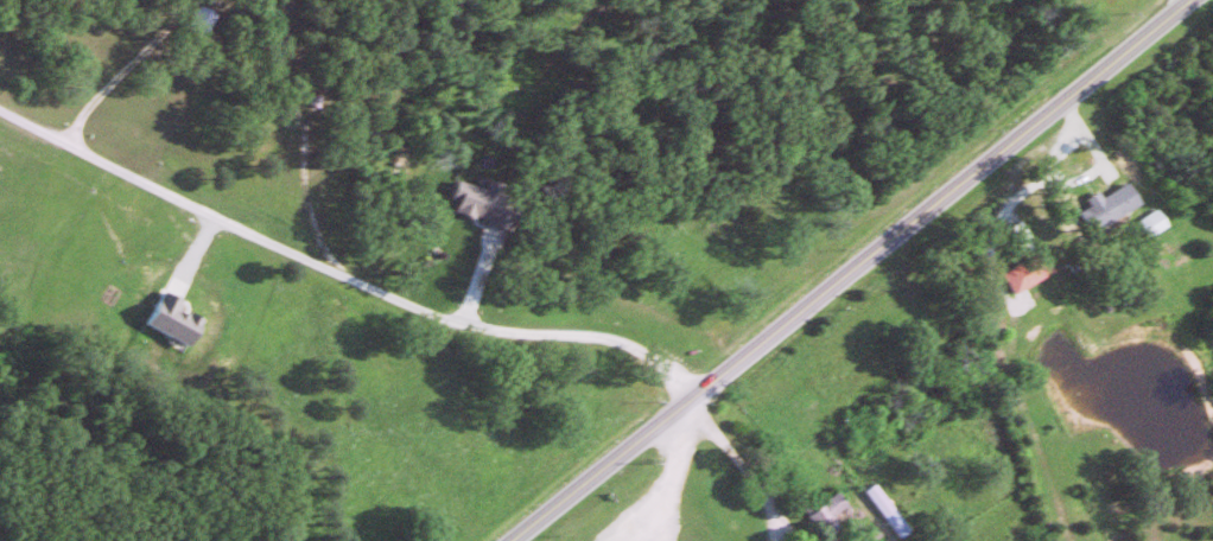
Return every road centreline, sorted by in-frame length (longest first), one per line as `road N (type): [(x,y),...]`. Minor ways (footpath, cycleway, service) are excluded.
road 1 (secondary): [(510,540),(912,234),(1197,0)]
road 2 (residential): [(697,395),(652,350),(598,329),(501,325),(406,294),(259,233),(0,103)]

